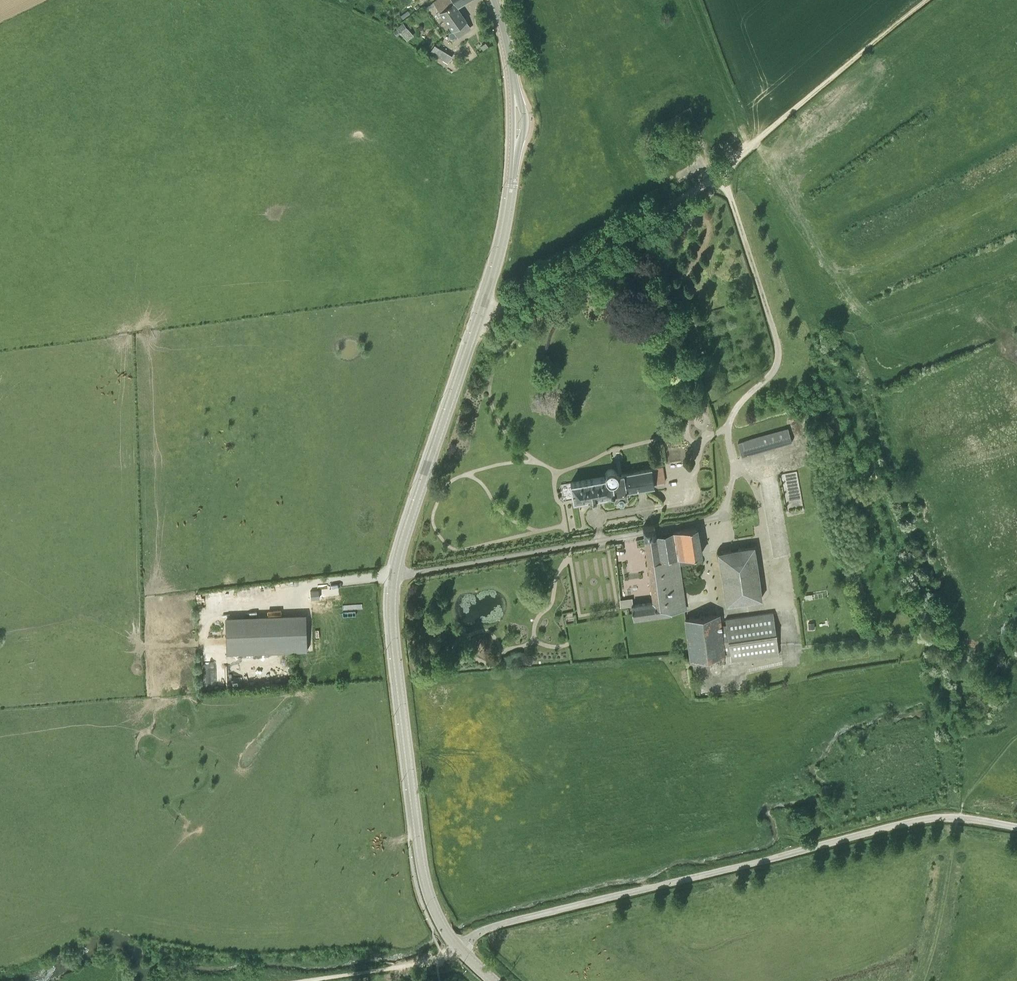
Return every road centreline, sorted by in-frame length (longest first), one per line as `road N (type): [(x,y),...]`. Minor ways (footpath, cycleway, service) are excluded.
road 1 (secondary): [(458,946),(423,870),(394,589),(496,266),(515,154)]
road 2 (unclassified): [(458,946),(494,926),(915,821),(1016,827)]
road 3 (track): [(655,530),(722,510),(733,480),(730,422),(777,364),(776,335),(718,175)]
road 4 (track): [(478,318),(718,175)]
road 5 (track): [(927,0),(718,175)]

